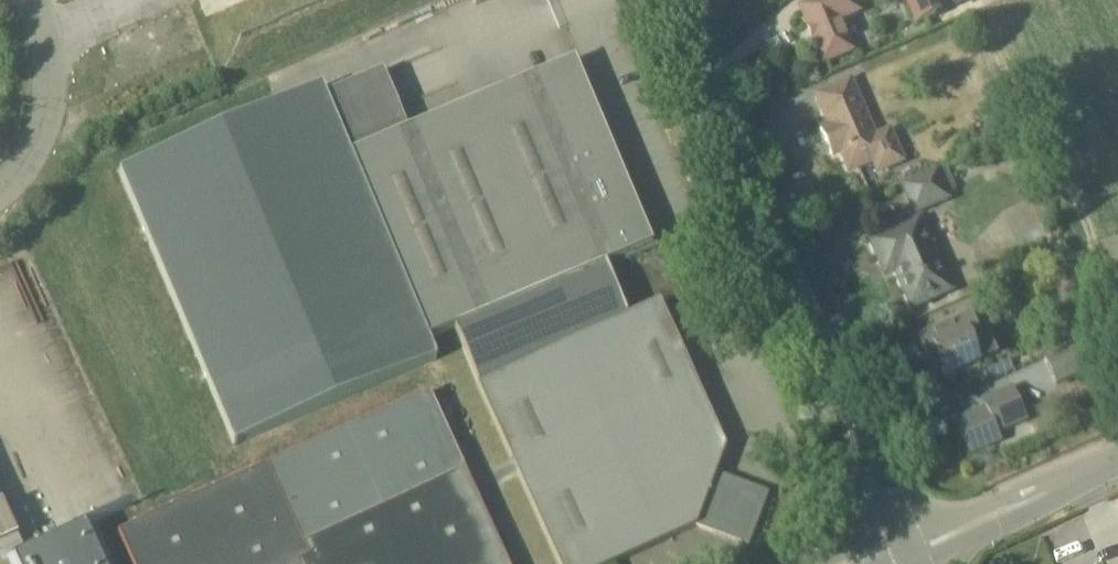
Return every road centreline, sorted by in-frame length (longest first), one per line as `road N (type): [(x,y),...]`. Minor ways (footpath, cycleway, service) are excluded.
road 1 (unclassified): [(908,547),(676,0)]
road 2 (unclassified): [(908,547),(1117,461)]
road 3 (unclassified): [(33,0),(50,39),(52,90),(30,157),(0,191)]

